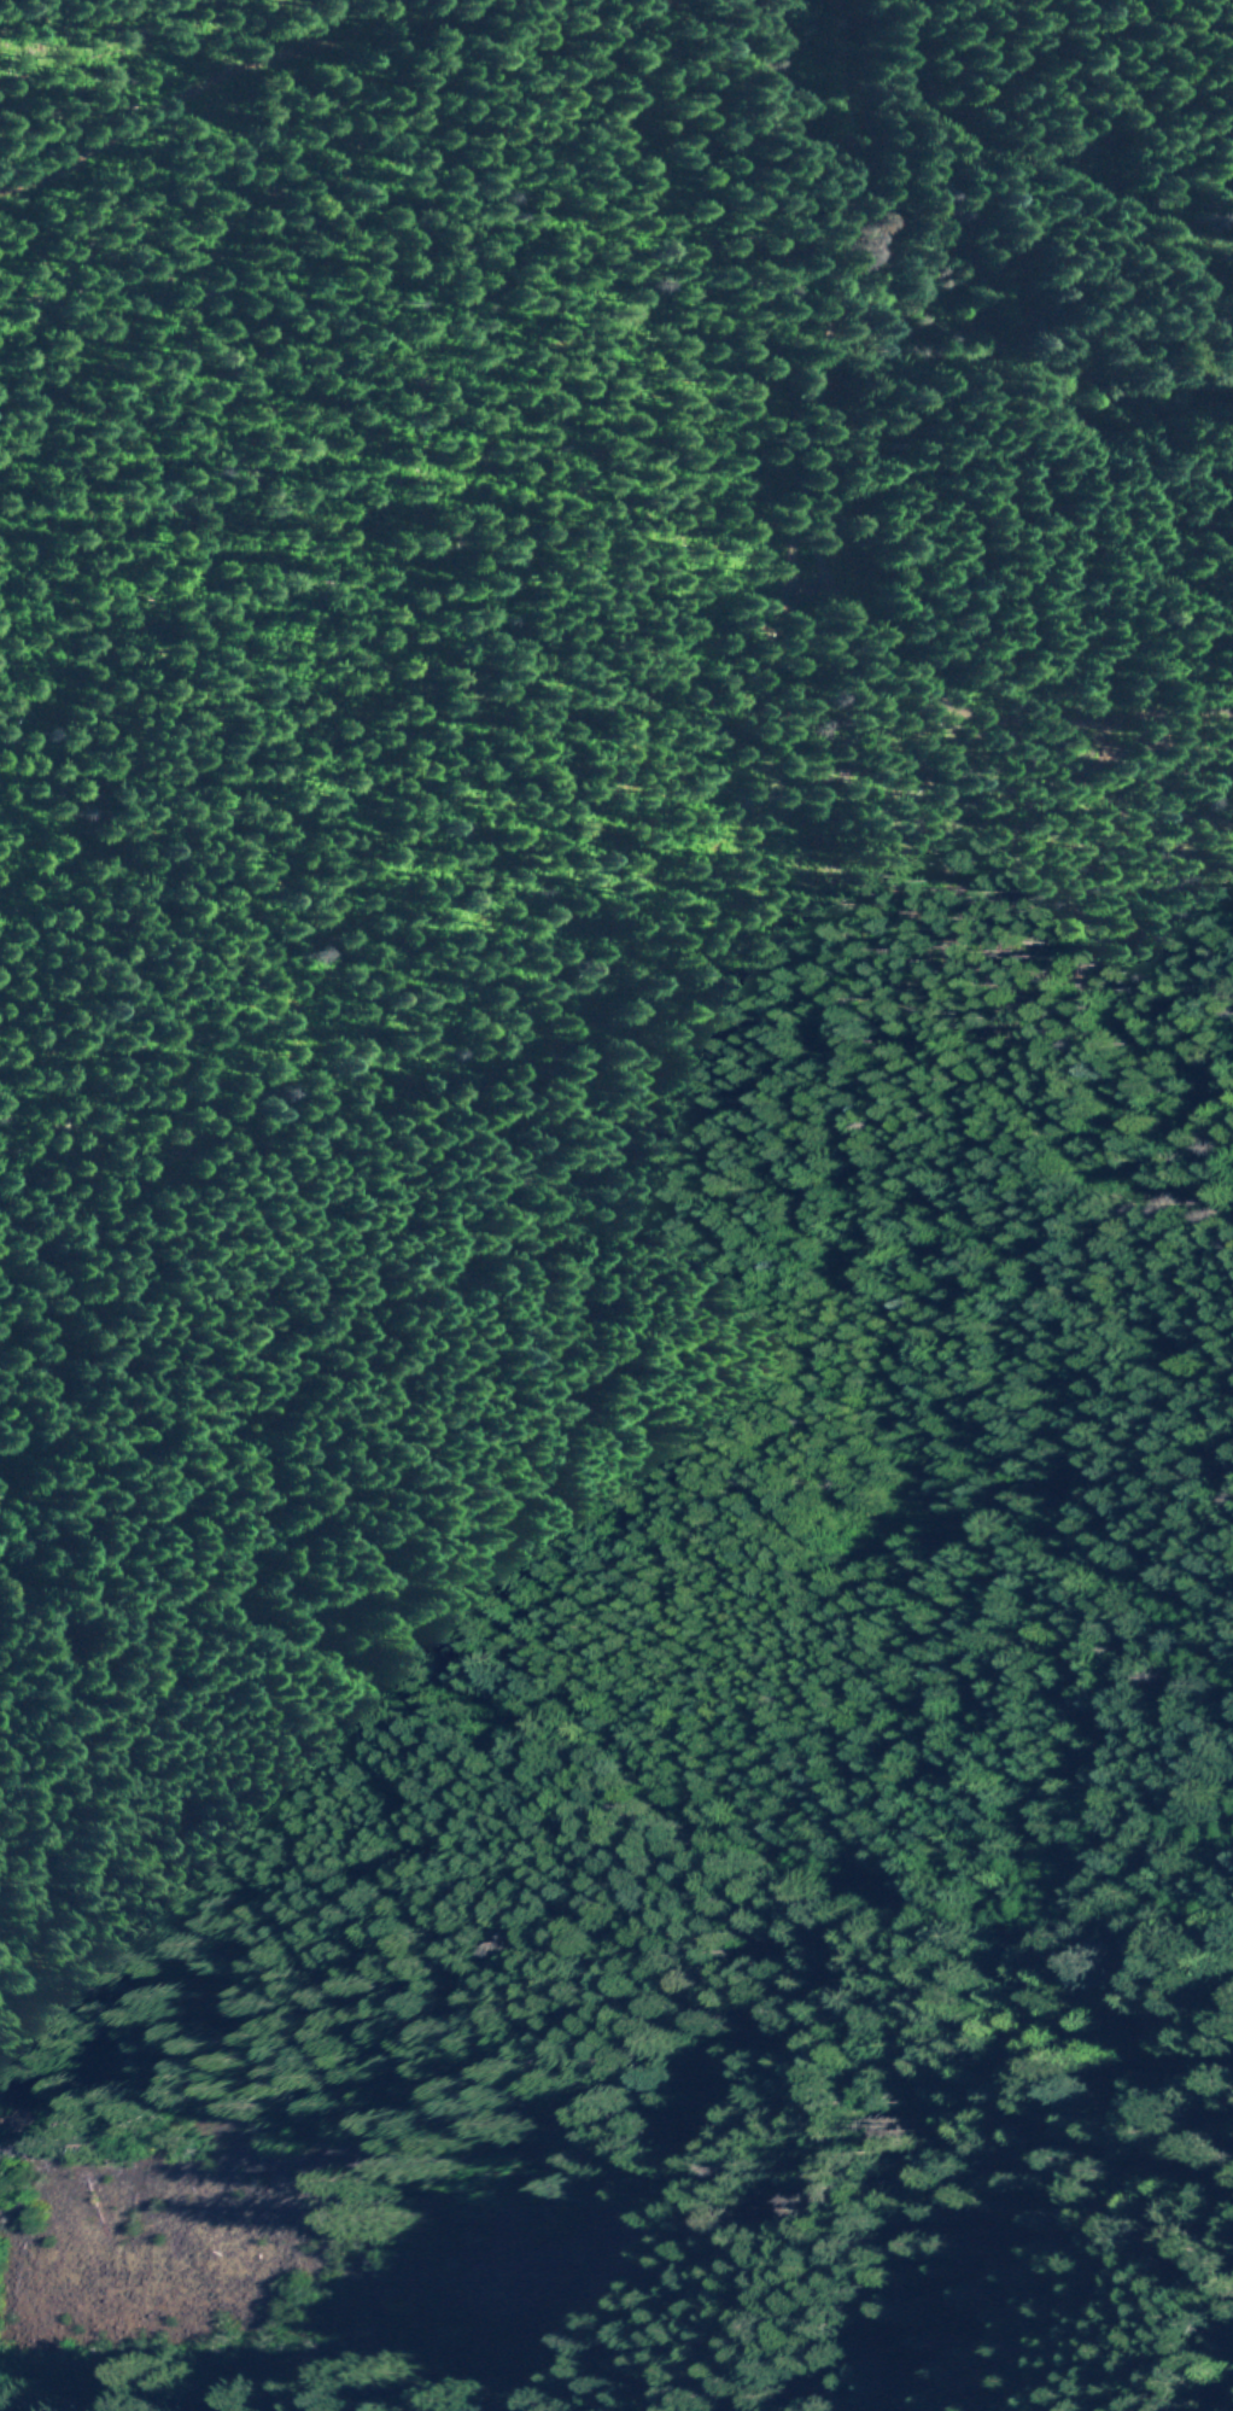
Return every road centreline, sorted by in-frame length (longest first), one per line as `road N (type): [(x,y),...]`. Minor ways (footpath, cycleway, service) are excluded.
road 1 (track): [(1232,701),(1082,704),(927,679),(842,617),(781,535),(752,446),(752,286),(811,133),(834,0)]

